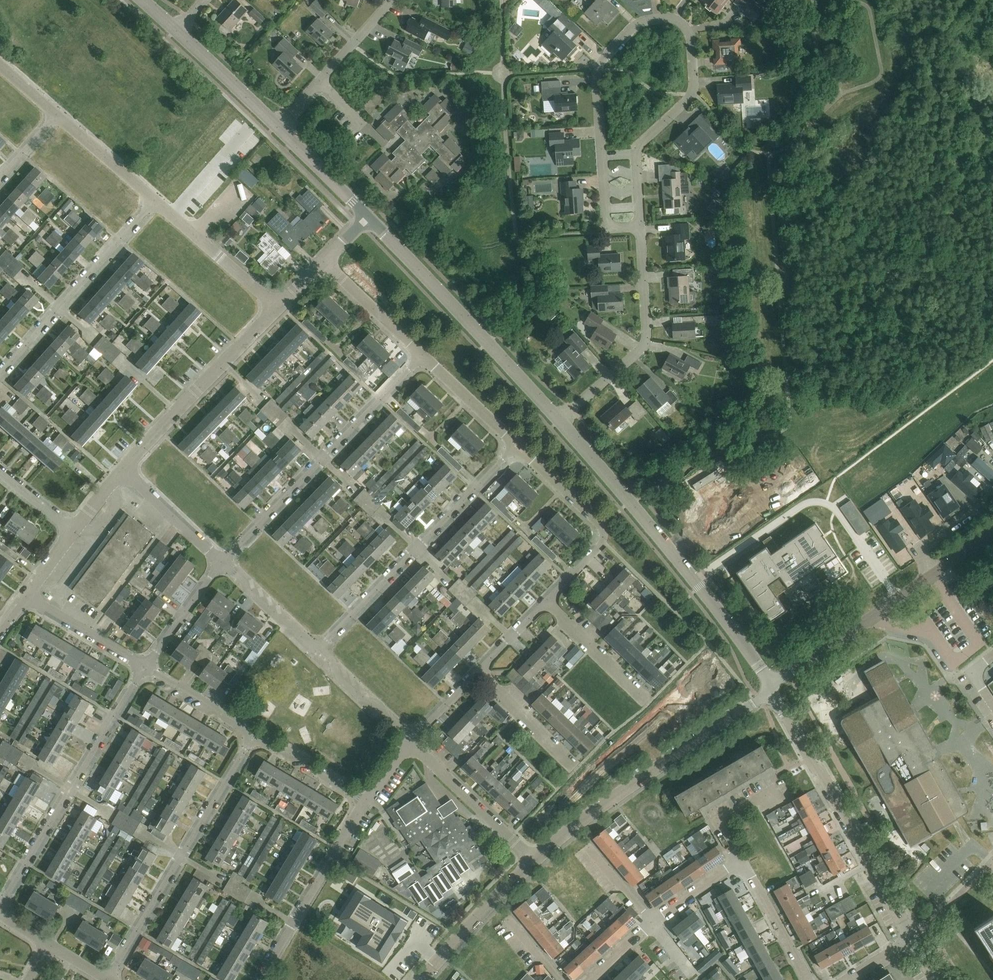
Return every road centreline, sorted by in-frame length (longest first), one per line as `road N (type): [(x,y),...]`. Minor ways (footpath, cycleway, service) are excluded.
road 1 (residential): [(642,230),(641,147),(691,96),(692,48),(682,26),(667,18),(636,25),(598,73),(607,232)]
road 2 (tertiary): [(770,688),(695,582),(557,420)]
road 3 (tertiary): [(534,859),(770,688)]
road 4 (tertiary): [(912,939),(770,688)]
road 5 (residential): [(223,563),(423,358)]
road 6 (residential): [(109,979),(256,735)]
road 7 (residential): [(320,647),(517,446)]
road 8 (residential): [(0,907),(145,668)]
road 9 (tertiary): [(557,420),(369,219)]
road 10 (residential): [(0,372),(156,199)]
road 11 (residential): [(557,420),(637,352),(645,332),(642,230)]
road 12 (residential): [(123,469),(278,308)]
road 13 (residential): [(546,603),(603,542),(602,528),(517,446)]
road 14 (residential): [(260,979),(367,801)]
road 15 (residential): [(933,575),(770,688)]
road 16 (residential): [(534,859),(411,742)]
road 17 (residential): [(279,127),(390,0)]
road 18 (tertiary): [(418,979),(534,859)]
road 19 (residential): [(278,308),(156,199)]
road 20 (residential): [(650,704),(546,603)]
road 21 (residential): [(145,668),(25,594)]
road 22 (tertiary): [(279,127),(177,32)]
road 23 (residential): [(577,770),(479,672)]
road 24 (residential): [(223,563),(123,469)]
road 25 (residential): [(423,358),(324,263)]
road 26 (residential): [(805,979),(739,862)]
road 27 (residential): [(411,742),(338,678),(320,647)]
road 28 (residential): [(145,668),(223,563)]
road 29 (residential): [(256,735),(145,668)]
road 30 (residential): [(320,647),(279,622),(223,563)]
road 31 (residential): [(367,801),(256,735)]
road 32 (residential): [(156,199),(58,115)]
road 33 (residential): [(517,446),(423,358)]
road 34 (tertiary): [(369,219),(279,127)]
road 35 (residential): [(992,496),(917,551),(933,575)]

